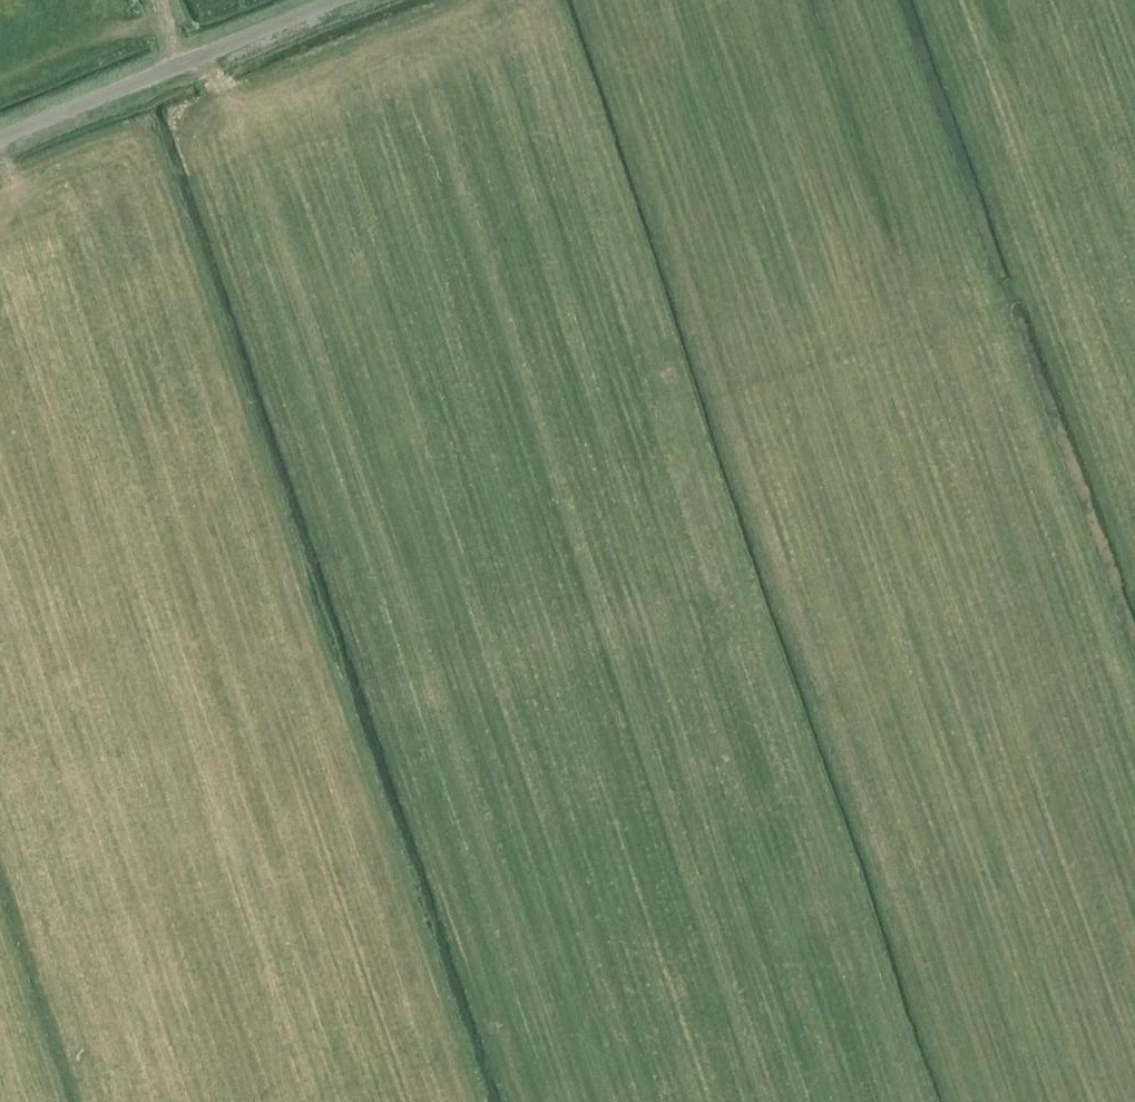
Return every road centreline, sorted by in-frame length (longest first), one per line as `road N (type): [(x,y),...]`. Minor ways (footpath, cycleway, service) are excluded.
road 1 (unclassified): [(0,139),(340,0)]

